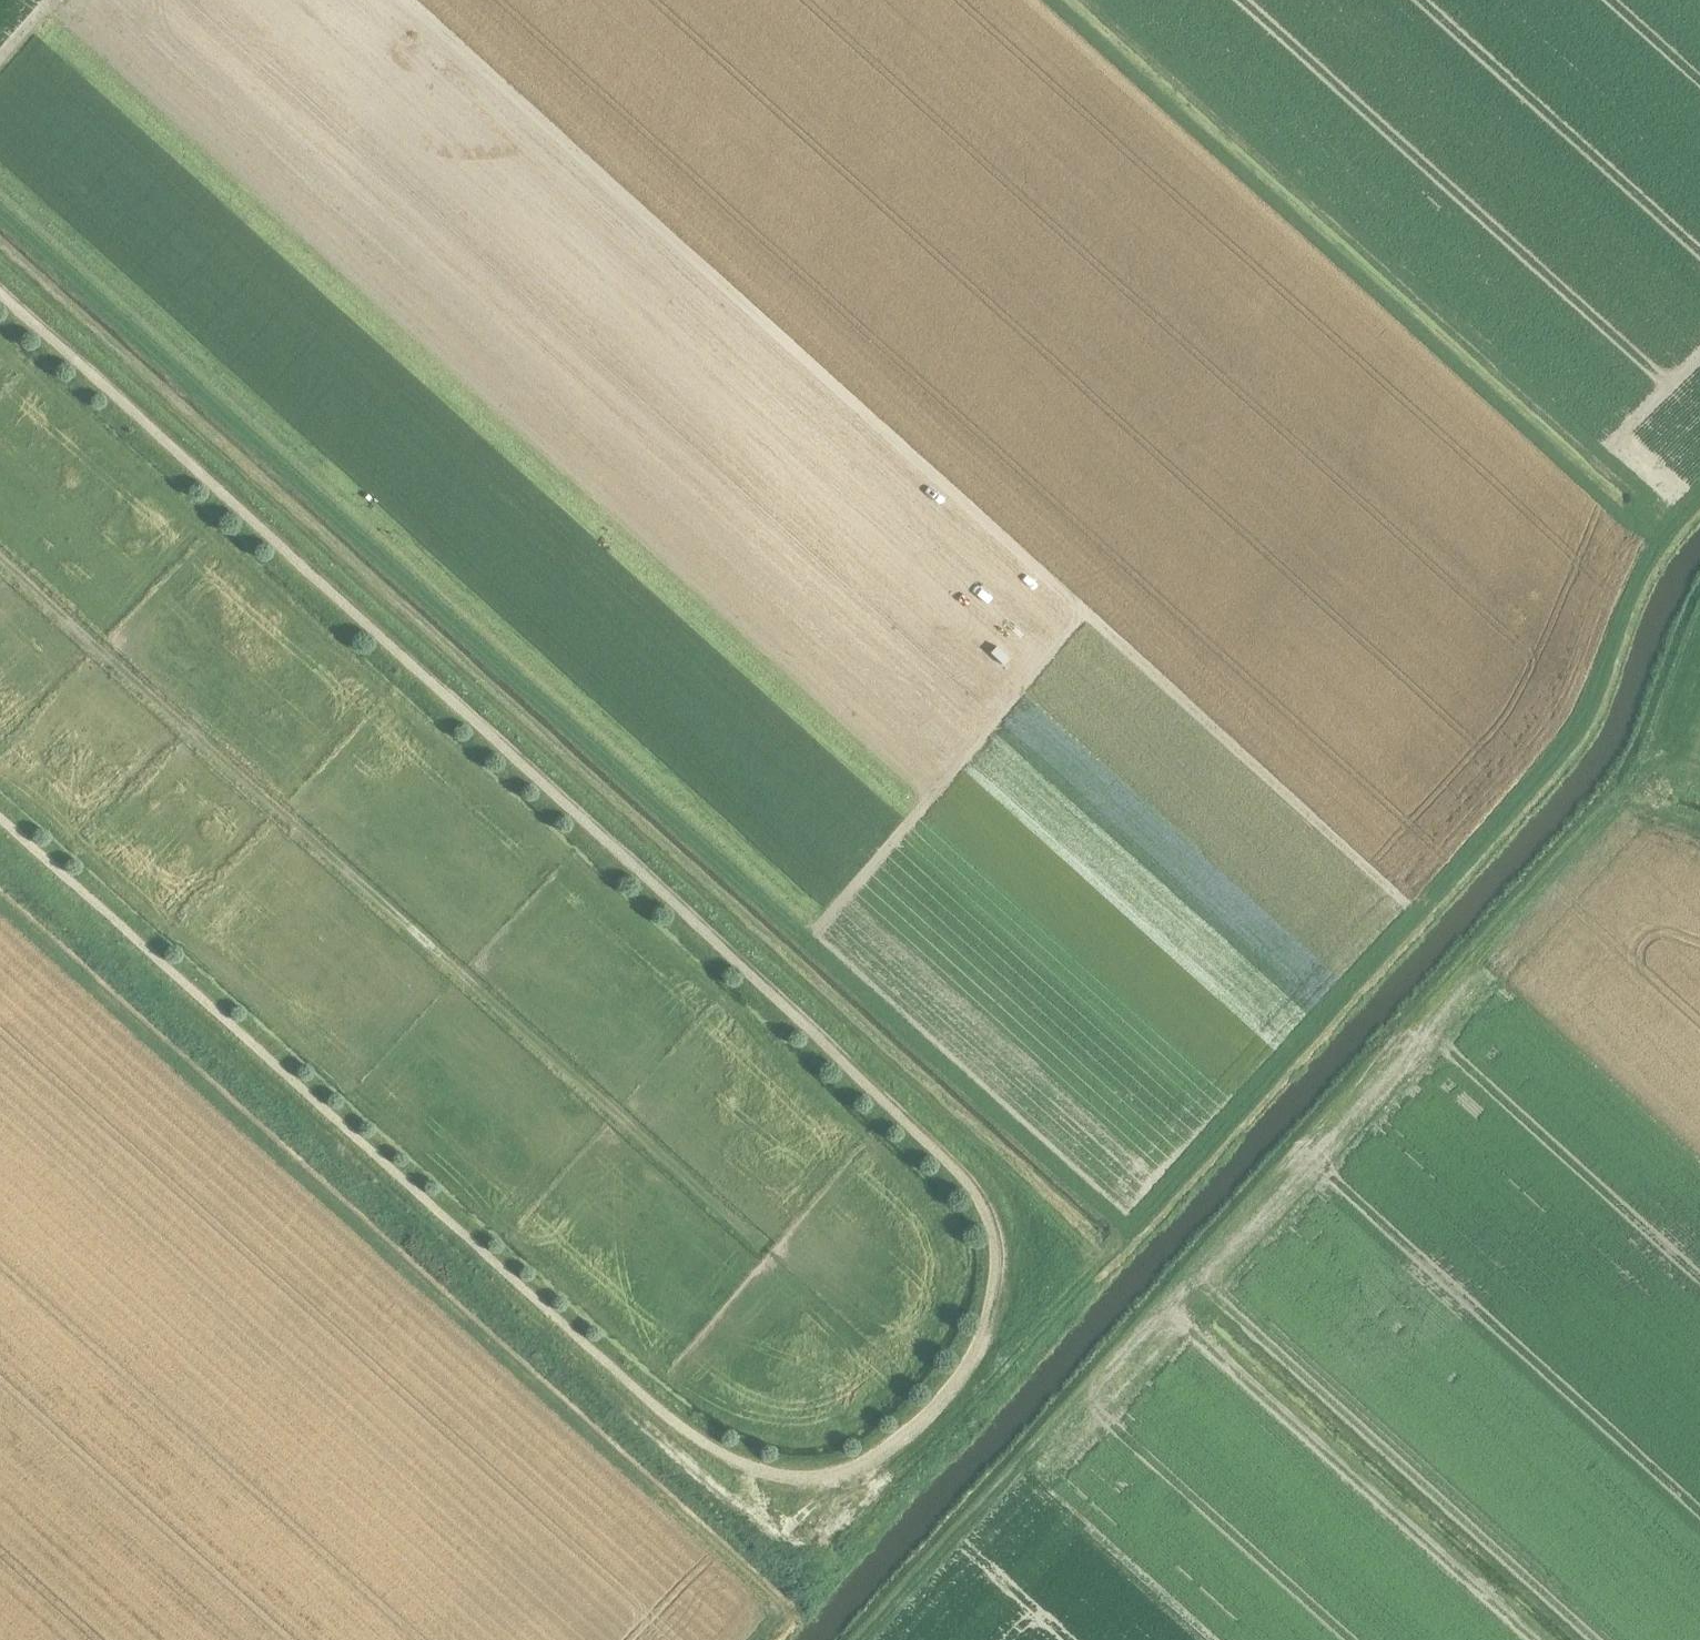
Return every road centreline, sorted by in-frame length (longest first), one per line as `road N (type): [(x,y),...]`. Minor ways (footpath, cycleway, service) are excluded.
road 1 (track): [(0,817),(666,1414),(730,1456),(785,1475),(844,1473),(891,1450),(938,1407),(980,1349),(996,1298),(997,1245),(981,1193),(604,837),(0,291)]
road 2 (track): [(855,1639),(1632,771),(1699,600)]

